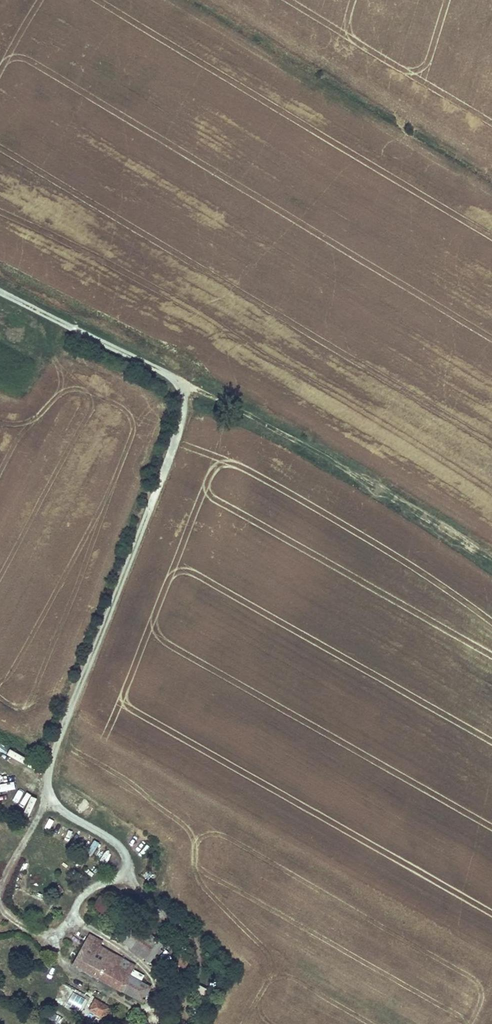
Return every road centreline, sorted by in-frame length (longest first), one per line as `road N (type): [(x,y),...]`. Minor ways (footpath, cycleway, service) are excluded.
road 1 (track): [(491,562),(289,435),(163,372)]
road 2 (track): [(163,372),(0,293)]

